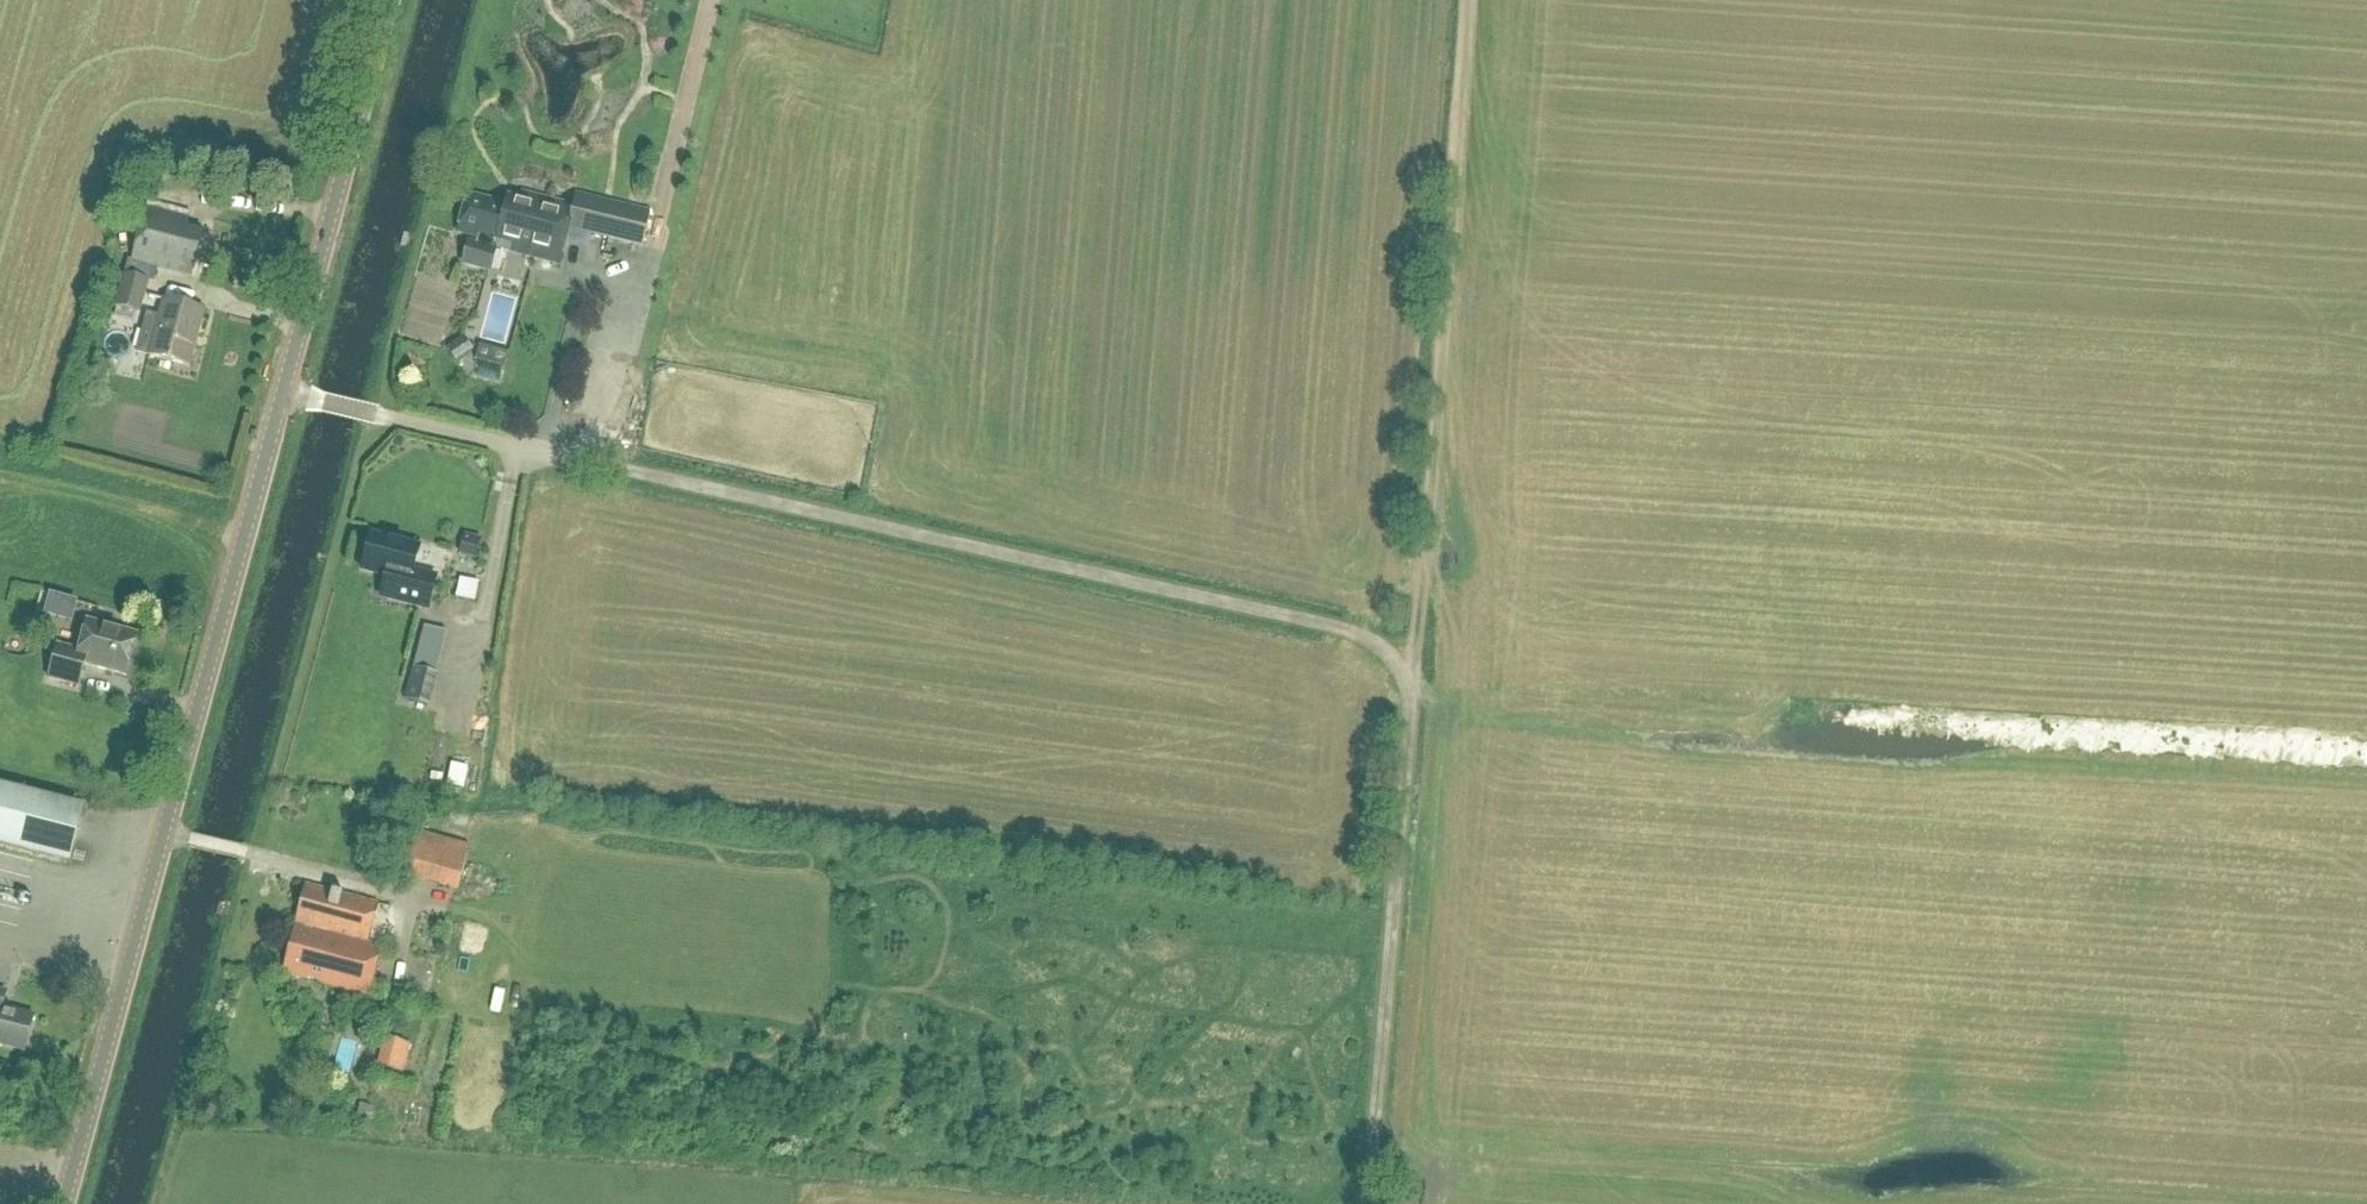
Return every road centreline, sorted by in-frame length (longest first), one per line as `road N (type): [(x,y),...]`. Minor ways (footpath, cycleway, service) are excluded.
road 1 (track): [(1370,1203),(1468,0)]
road 2 (track): [(604,467),(1345,628),(1376,644),(1413,698)]
road 3 (tertiary): [(163,832),(282,393)]
road 4 (tertiary): [(282,393),(389,0)]
road 5 (tertiary): [(63,1203),(163,832)]

